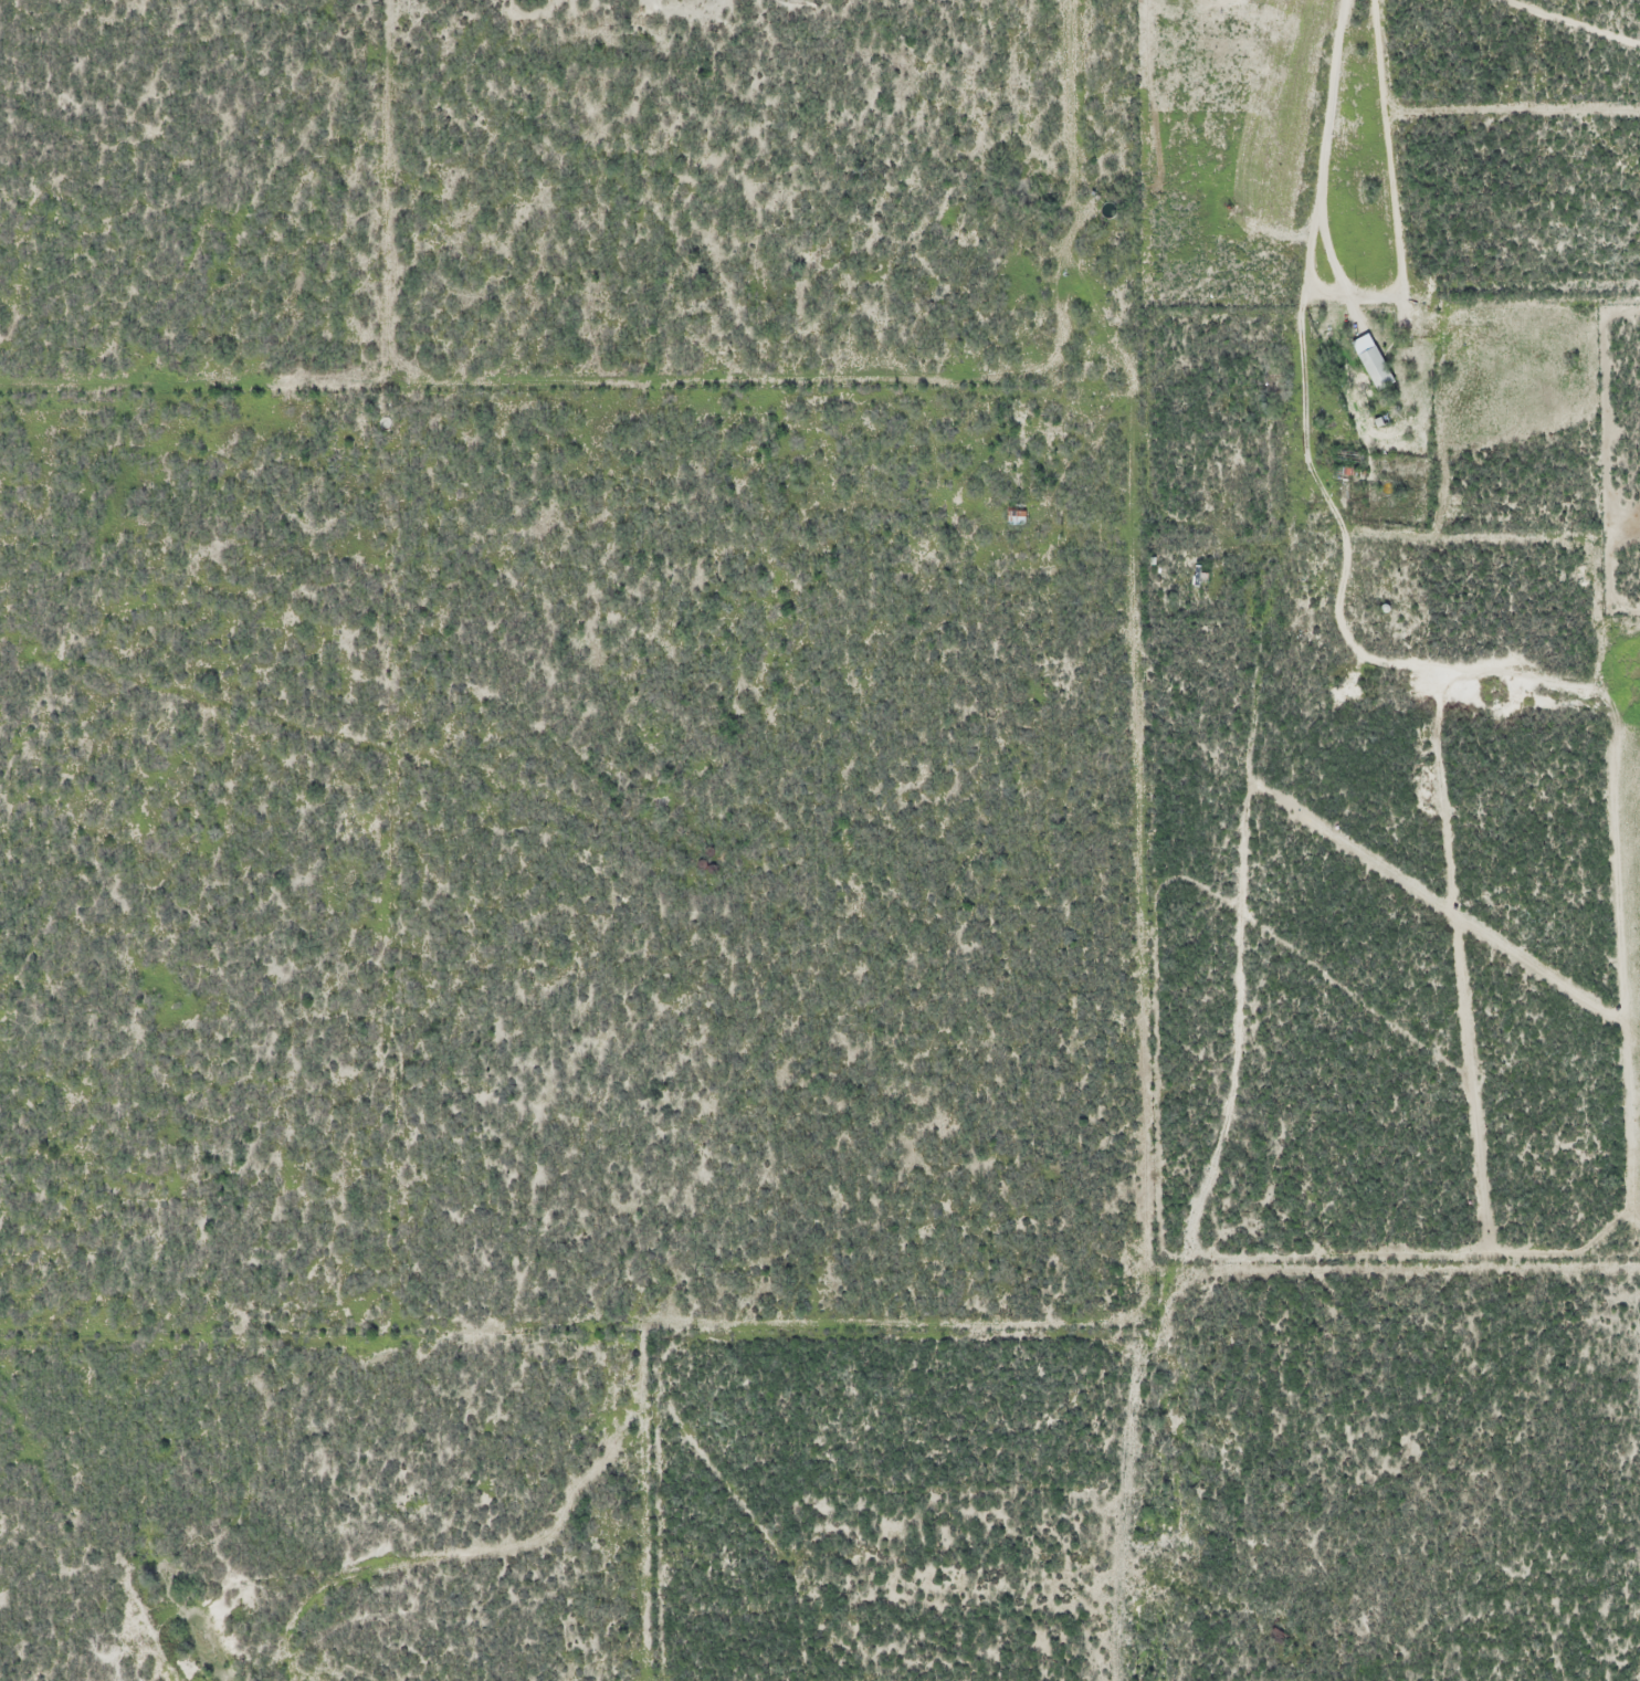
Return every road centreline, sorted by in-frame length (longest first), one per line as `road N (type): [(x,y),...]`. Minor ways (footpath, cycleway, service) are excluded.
road 1 (track): [(1365,342),(1317,216),(1343,0)]

